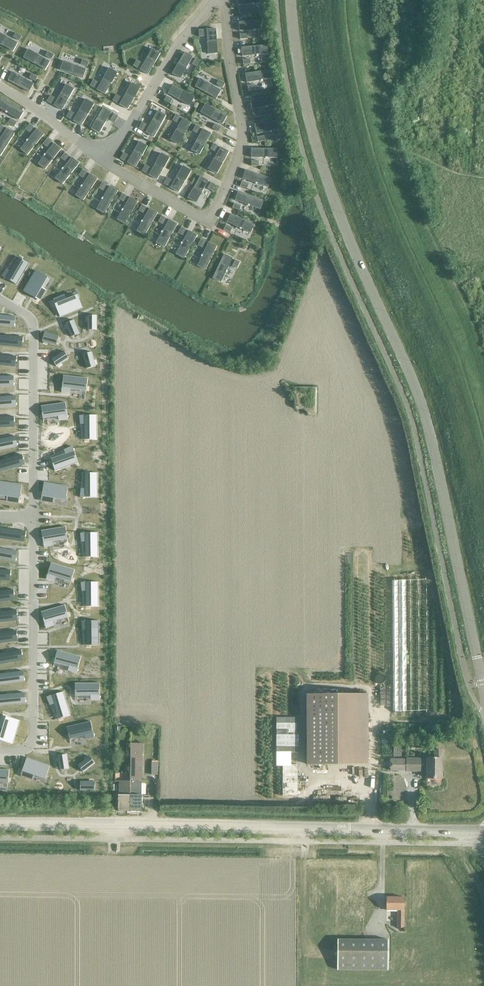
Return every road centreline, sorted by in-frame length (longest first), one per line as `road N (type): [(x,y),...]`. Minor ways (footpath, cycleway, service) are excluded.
road 1 (unclassified): [(483,693),(426,417),(326,182),(291,0)]
road 2 (unclassified): [(0,826),(483,832)]

